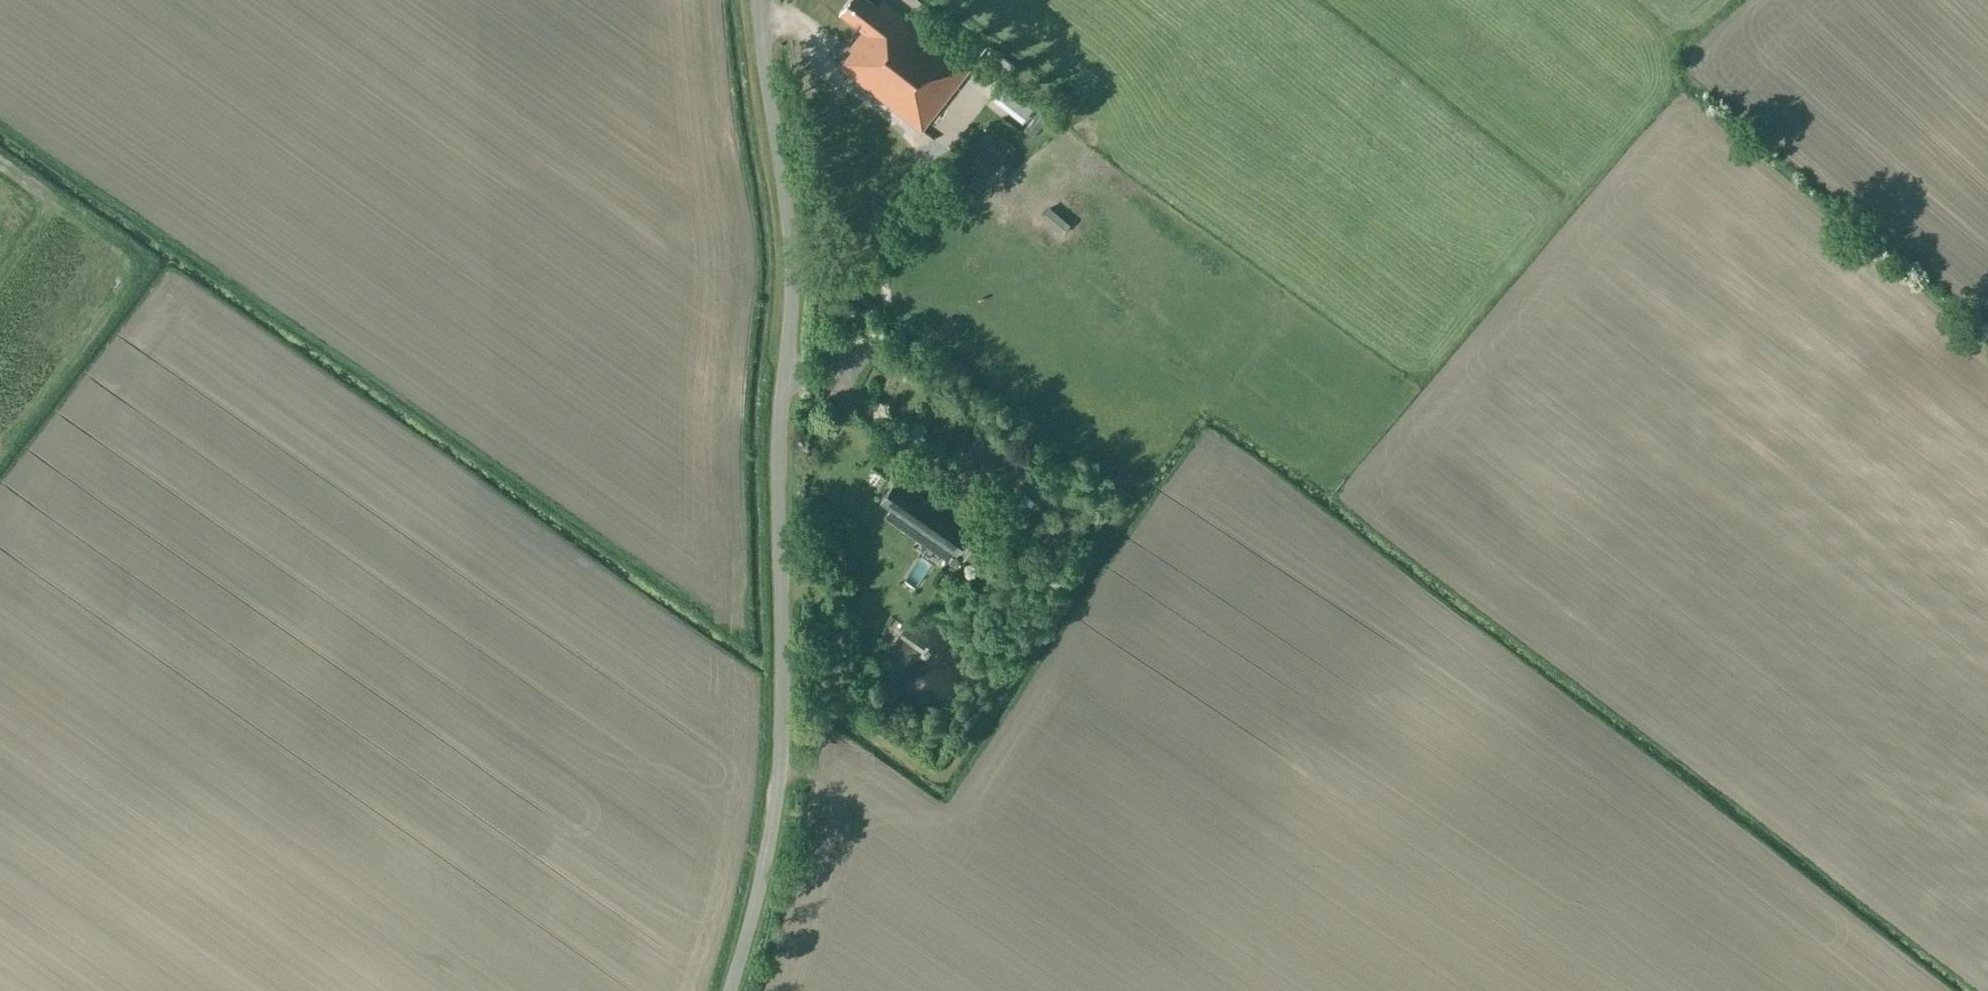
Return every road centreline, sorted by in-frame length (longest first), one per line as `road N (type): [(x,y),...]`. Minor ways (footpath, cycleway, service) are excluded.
road 1 (unclassified): [(735,990),(776,815),(785,659),(776,456),(796,275),(760,0)]
road 2 (track): [(0,166),(124,252),(129,266),(0,440)]

